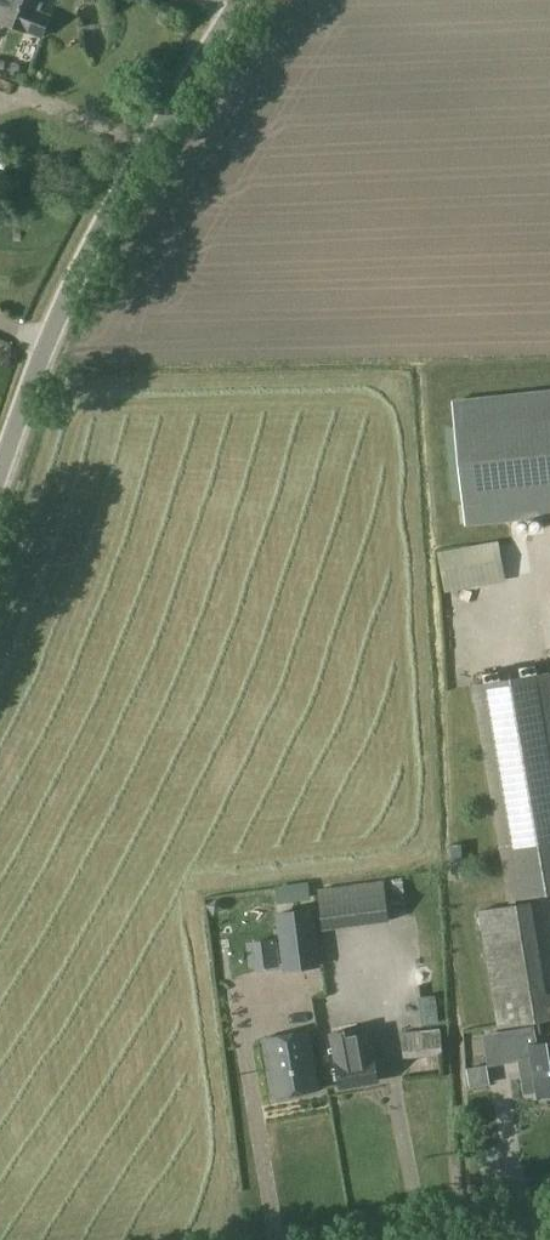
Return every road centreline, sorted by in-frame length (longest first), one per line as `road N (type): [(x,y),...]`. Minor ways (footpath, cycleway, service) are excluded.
road 1 (unclassified): [(0,479),(85,265),(241,0)]

